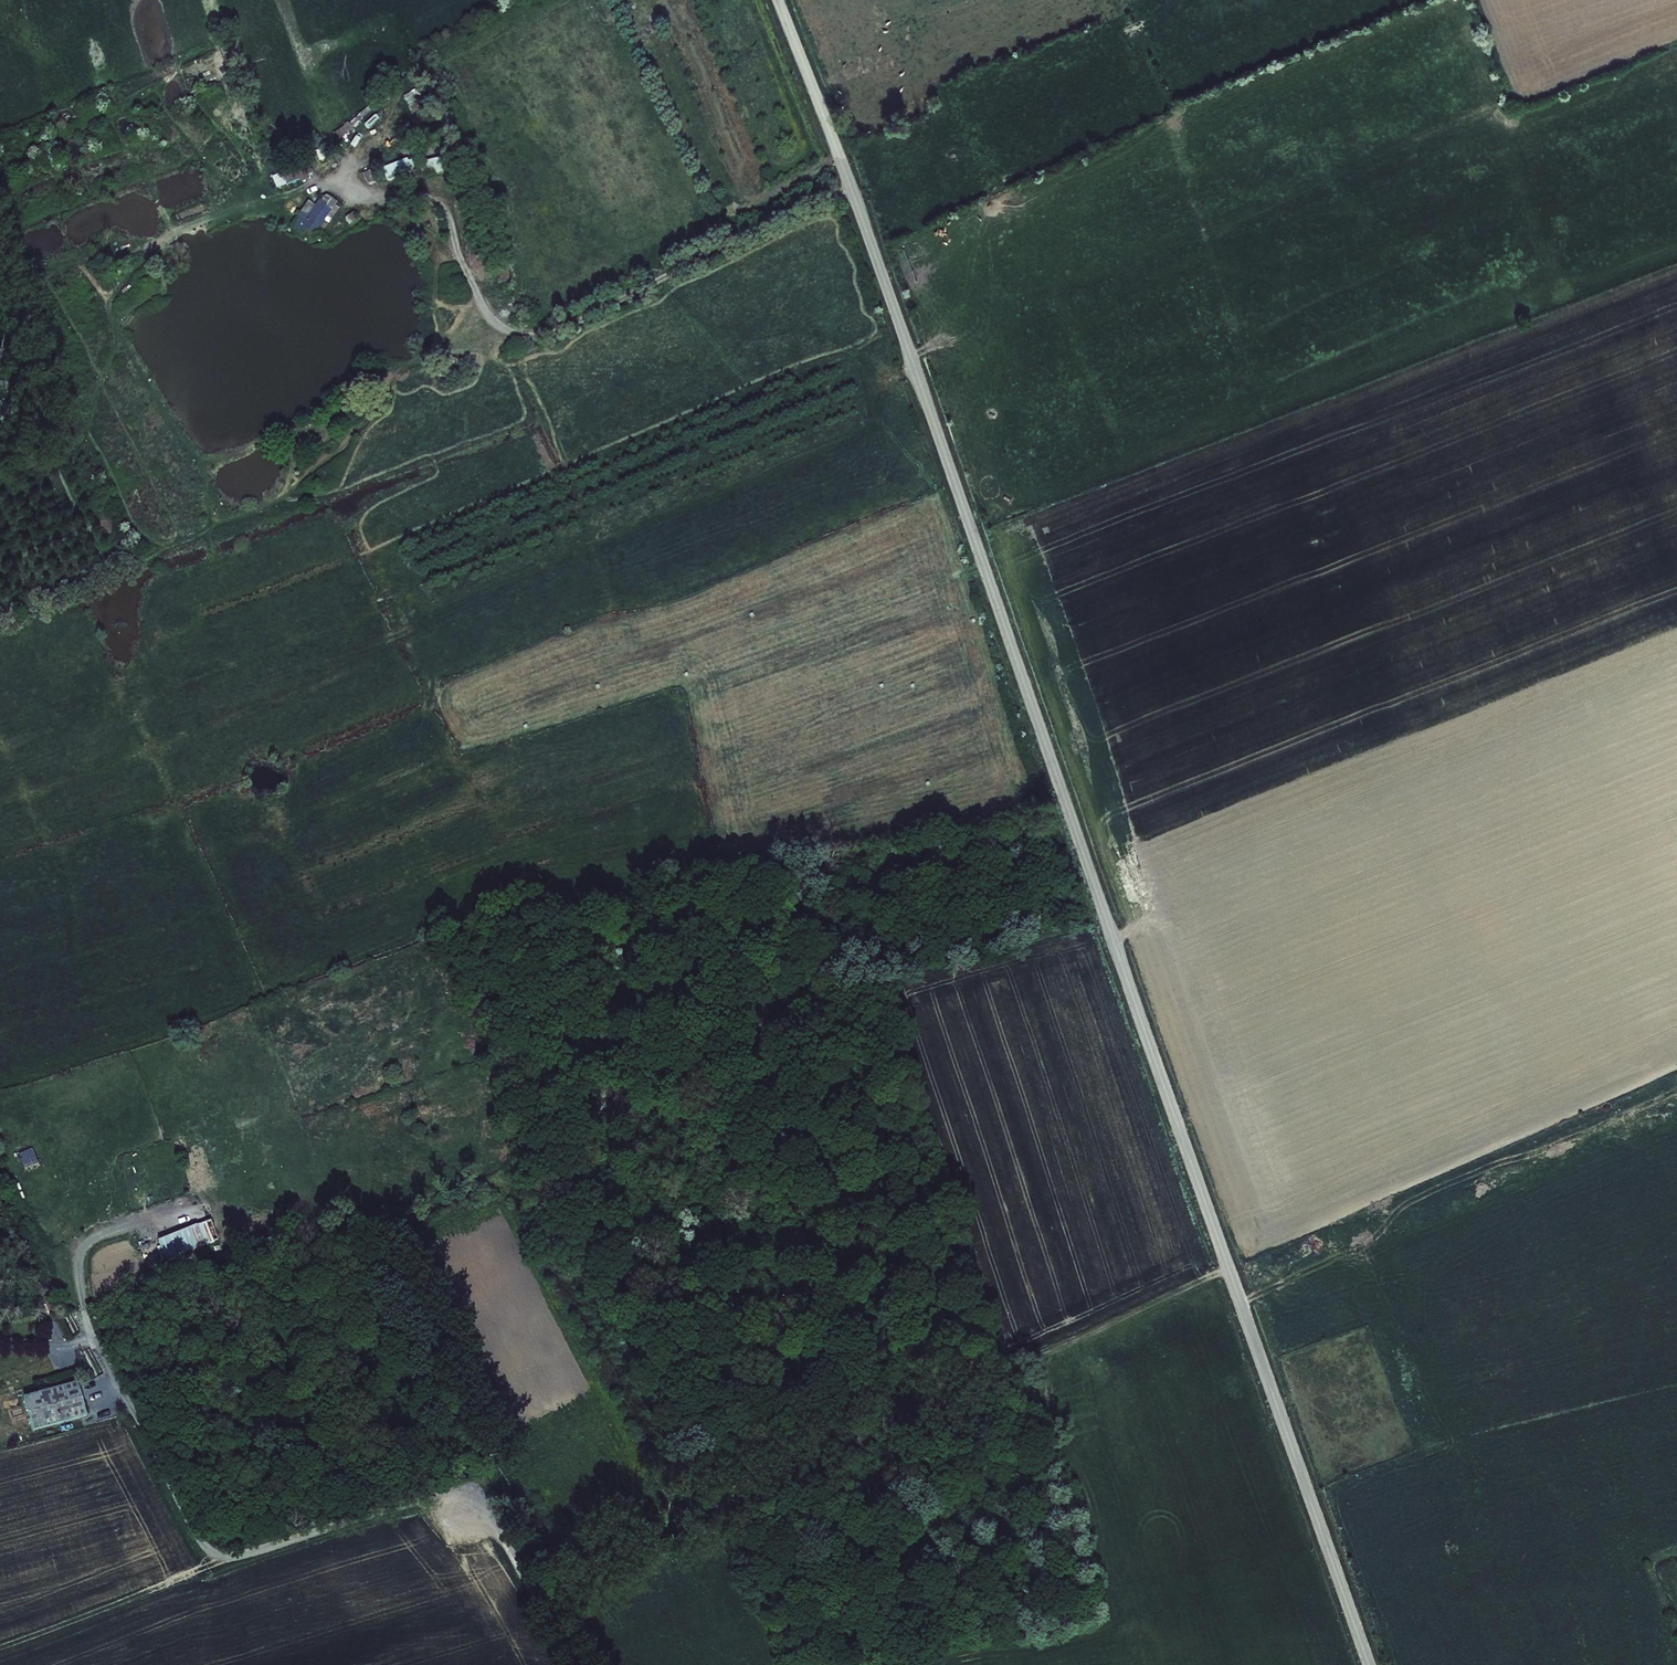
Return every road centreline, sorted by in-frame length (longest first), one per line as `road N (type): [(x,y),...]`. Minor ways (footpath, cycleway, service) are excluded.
road 1 (unclassified): [(778,0),(852,189),(1370,1664)]
road 2 (track): [(575,1664),(482,1500),(467,1488),(445,1488),(248,1553),(219,1551),(190,1518),(80,1298),(74,1260),(83,1243),(133,1225)]
road 3 (track): [(0,1645),(230,1554)]

